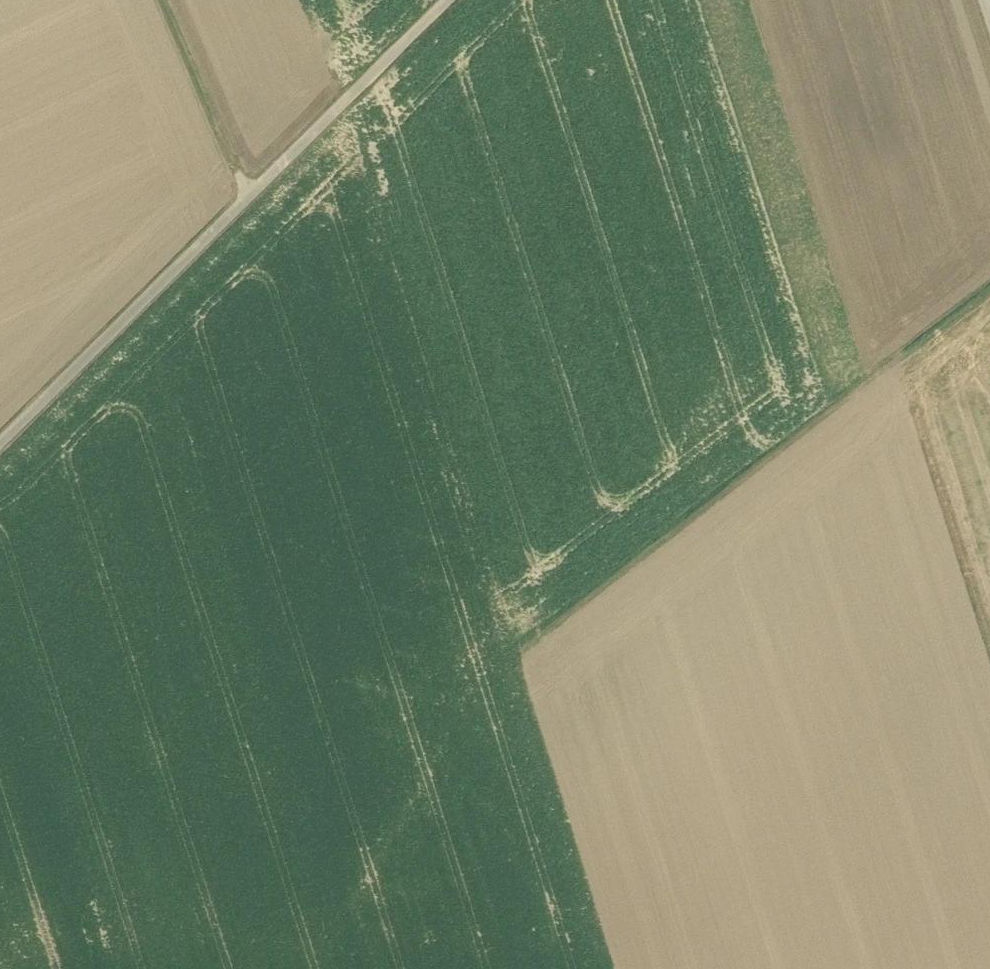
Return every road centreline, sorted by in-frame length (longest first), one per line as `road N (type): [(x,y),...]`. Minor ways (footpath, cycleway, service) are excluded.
road 1 (track): [(0,457),(462,0)]
road 2 (track): [(989,286),(524,647)]
road 3 (track): [(167,0),(254,204)]

